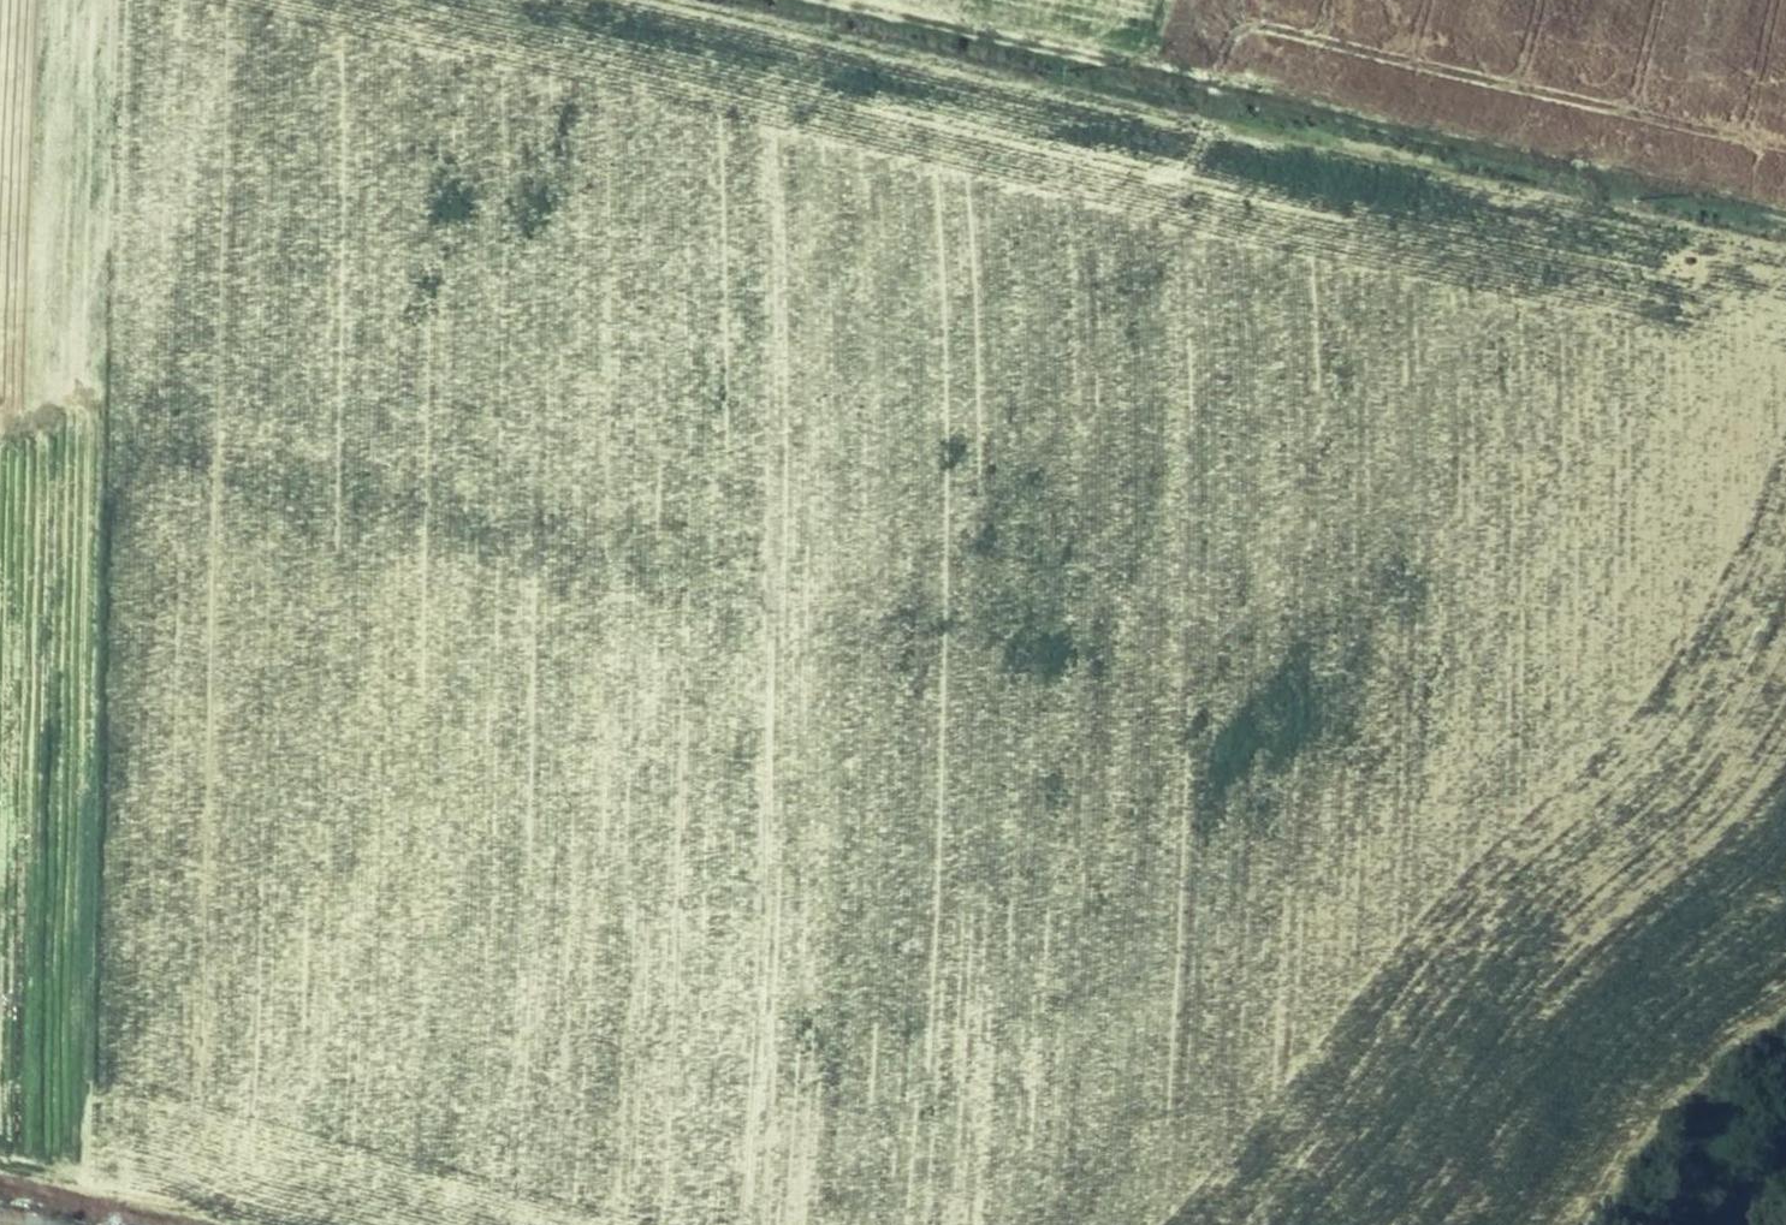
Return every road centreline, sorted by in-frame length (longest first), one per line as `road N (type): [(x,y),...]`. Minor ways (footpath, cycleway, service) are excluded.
road 1 (track): [(860,0),(1785,212)]

